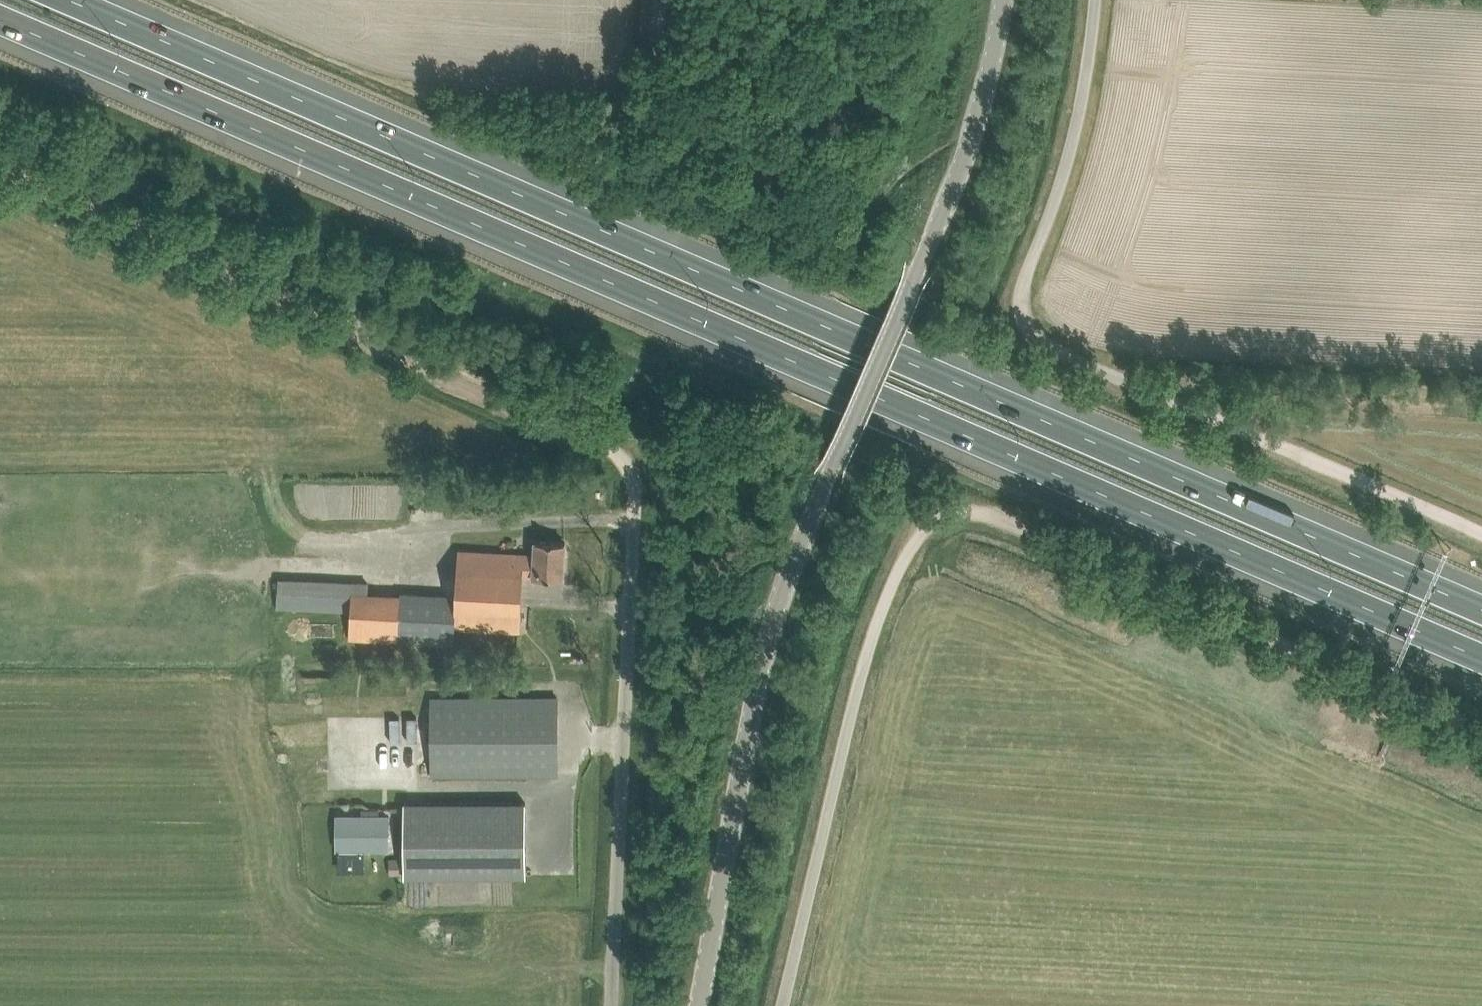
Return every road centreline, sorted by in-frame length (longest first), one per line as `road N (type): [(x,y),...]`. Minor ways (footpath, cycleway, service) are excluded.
road 1 (motorway): [(0,16),(1481,655)]
road 2 (motorway): [(1481,597),(106,0)]
road 3 (unclassified): [(846,442),(782,612),(707,1005)]
road 4 (track): [(966,518),(1481,735)]
road 5 (unclassified): [(785,1005),(872,647),(919,536),(941,518),(966,518)]
road 6 (unclassified): [(1198,414),(1059,350),(1032,334),(1019,312),(1070,158),(1095,0)]
road 7 (unclassified): [(620,1005),(642,486)]
road 8 (unclassified): [(846,442),(954,195),(999,45),(1002,0)]
road 9 (track): [(0,169),(394,360)]
road 10 (track): [(1481,537),(1198,414)]
road 11 (track): [(642,486),(596,454),(394,360)]

